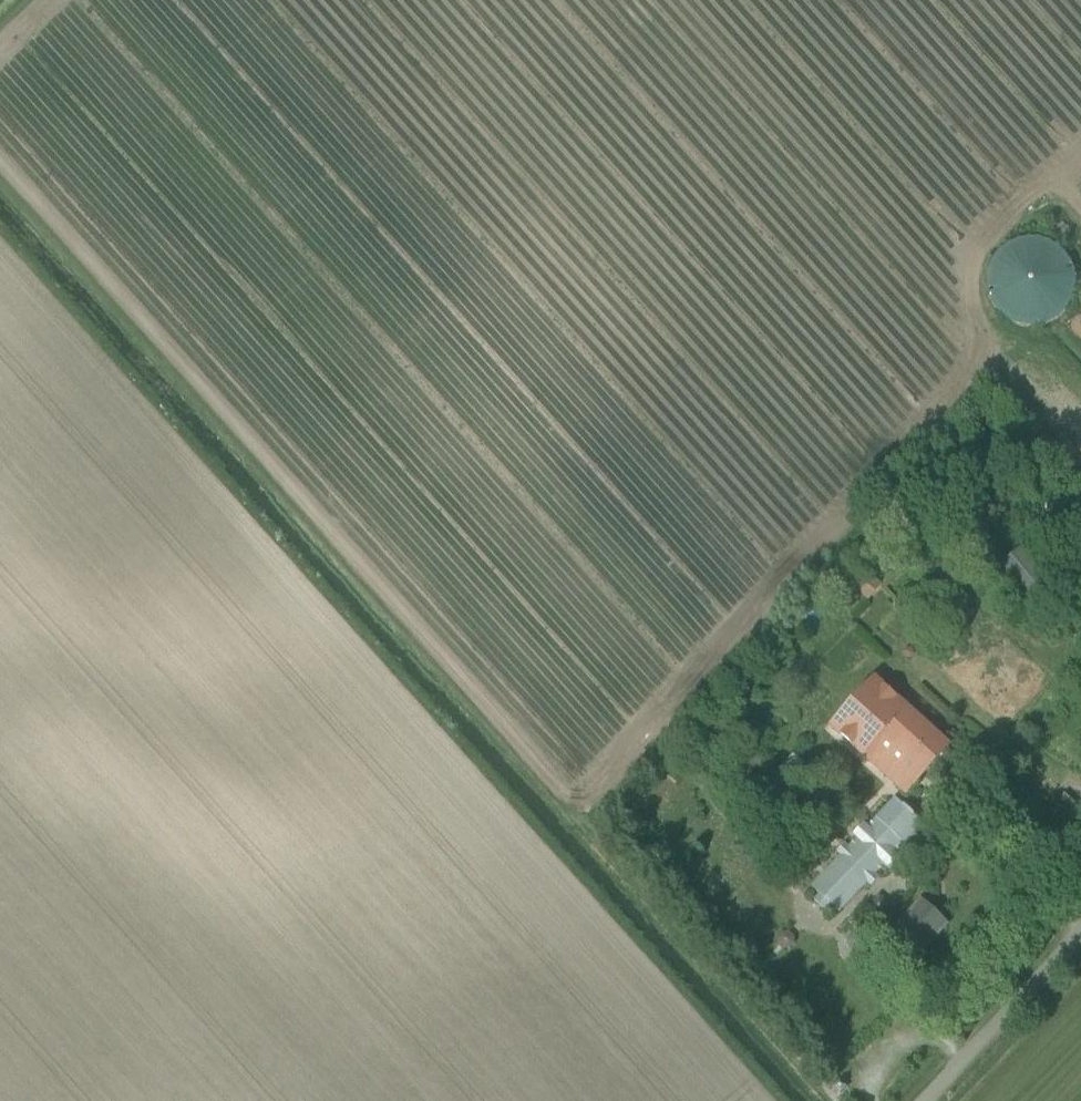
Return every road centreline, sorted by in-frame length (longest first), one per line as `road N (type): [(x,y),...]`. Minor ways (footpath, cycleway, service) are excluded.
road 1 (unclassified): [(924,1100),(1080,932)]

